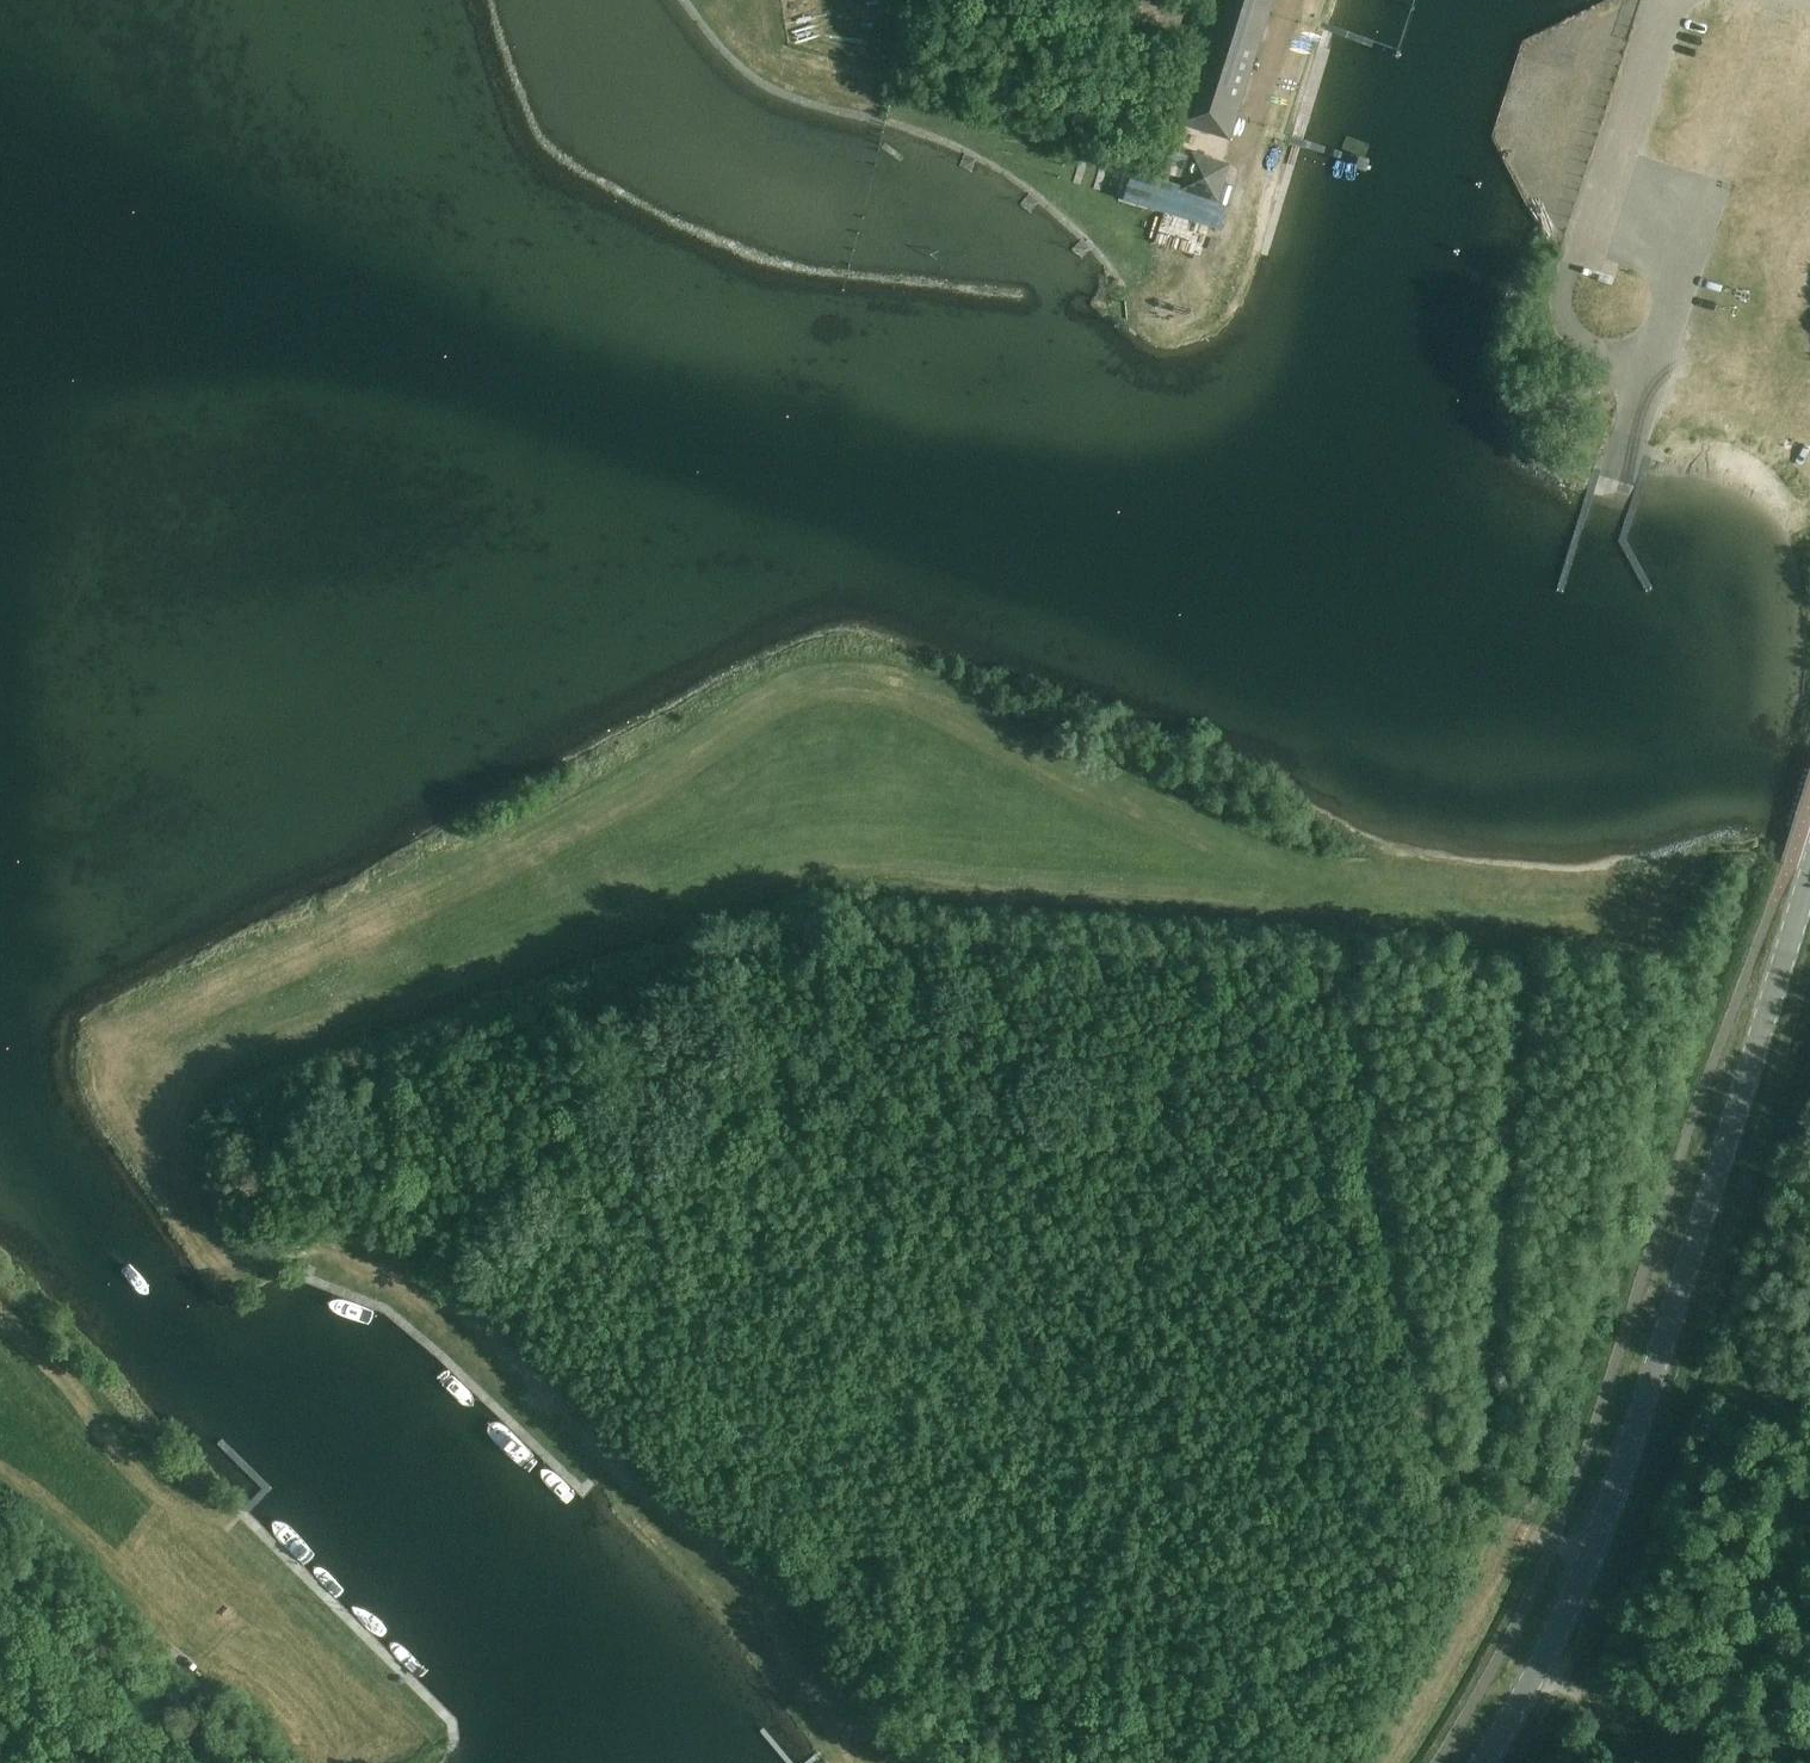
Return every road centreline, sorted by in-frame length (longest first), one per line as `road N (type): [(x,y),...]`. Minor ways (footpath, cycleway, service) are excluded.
road 1 (tertiary): [(1477,1762),(1548,1643),(1635,1422),(1809,872)]
road 2 (track): [(1672,1755),(1730,1657),(1809,1468)]
road 3 (track): [(1295,0),(1220,244)]

